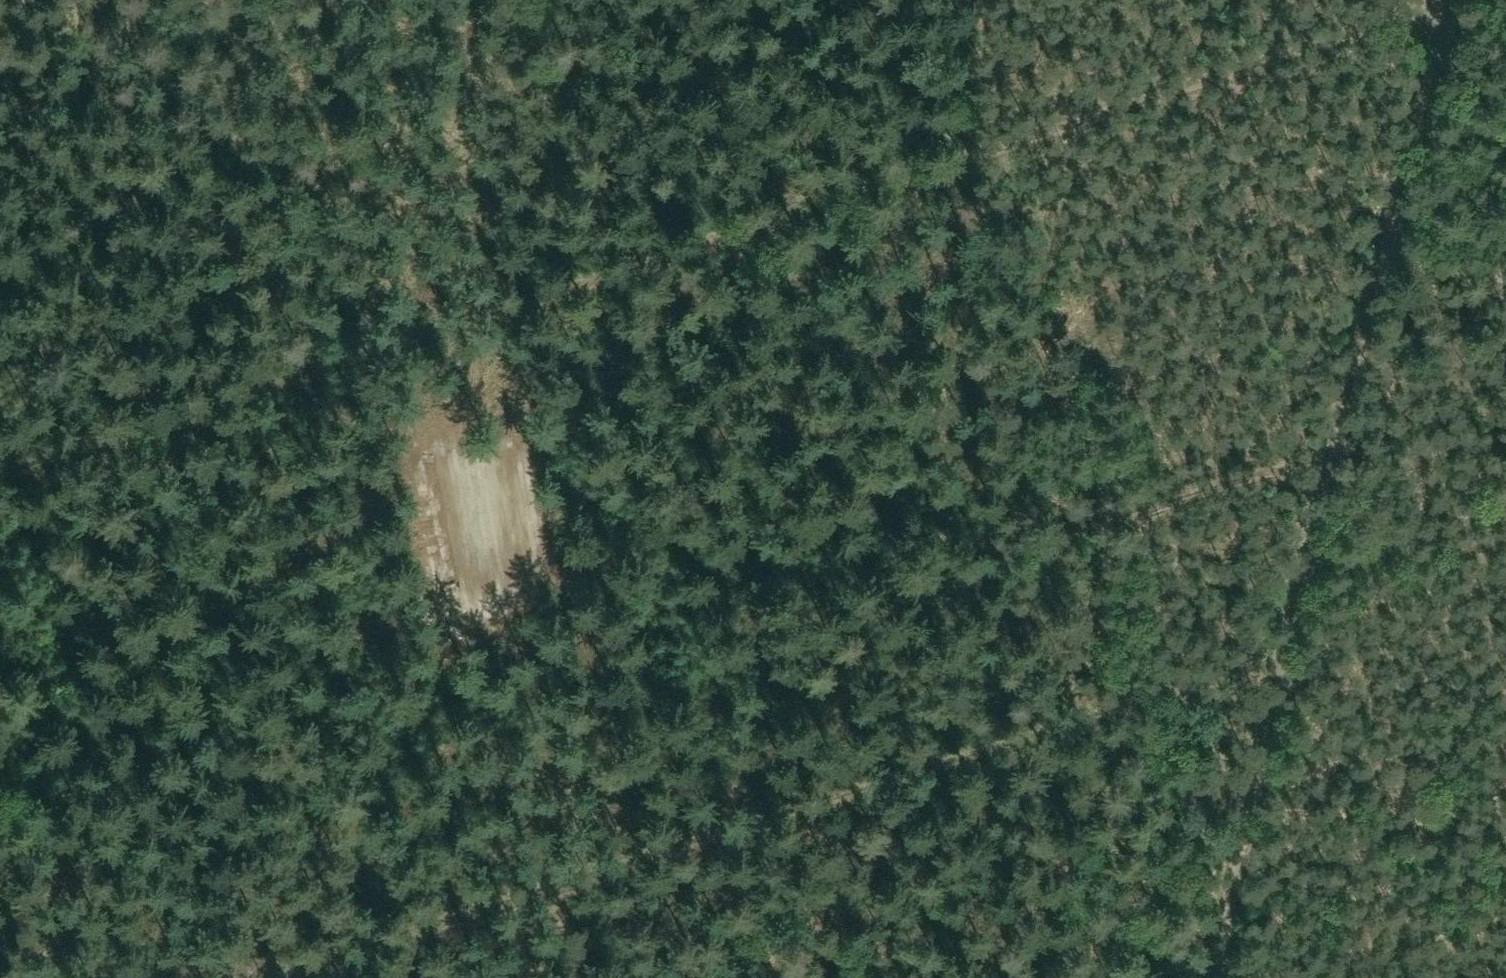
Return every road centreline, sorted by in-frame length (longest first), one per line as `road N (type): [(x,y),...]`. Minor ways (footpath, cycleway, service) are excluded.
road 1 (track): [(0,475),(1479,0)]
road 2 (track): [(1225,977),(1437,0)]

